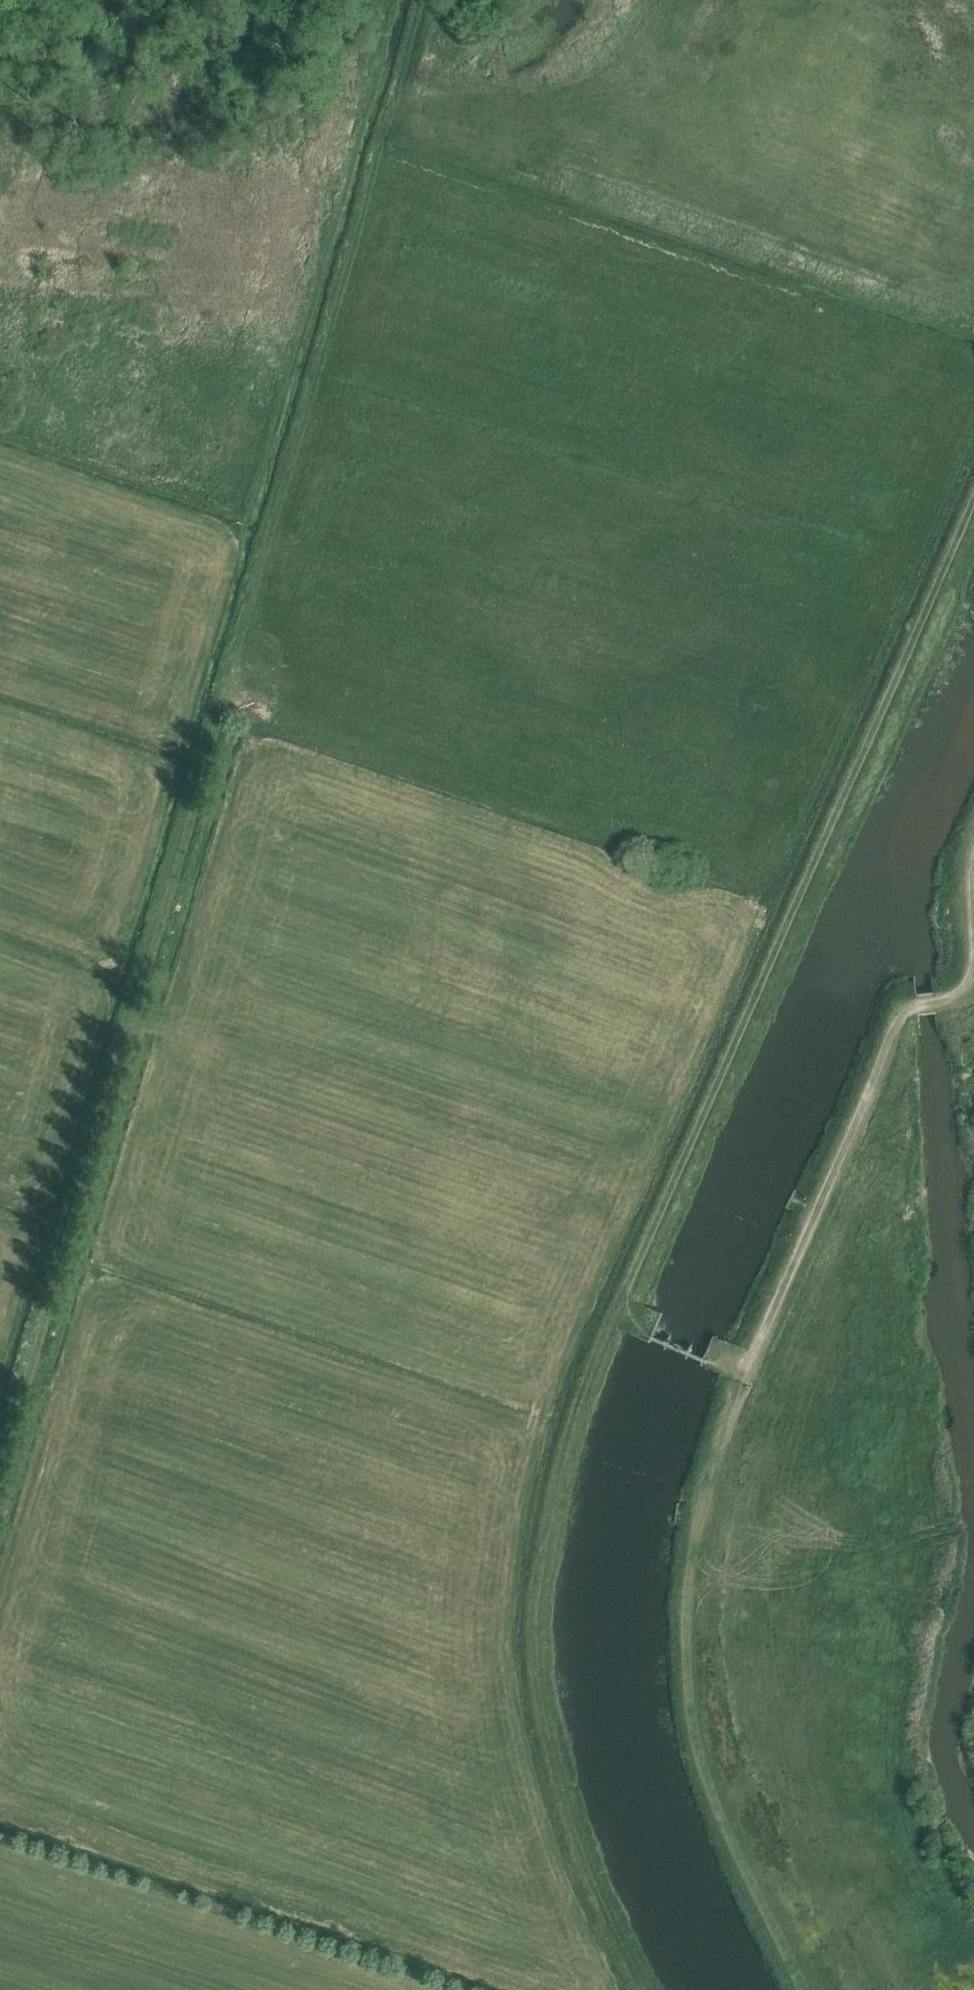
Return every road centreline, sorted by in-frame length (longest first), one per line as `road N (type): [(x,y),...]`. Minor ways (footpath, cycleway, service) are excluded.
road 1 (track): [(226,721),(0,1468)]

